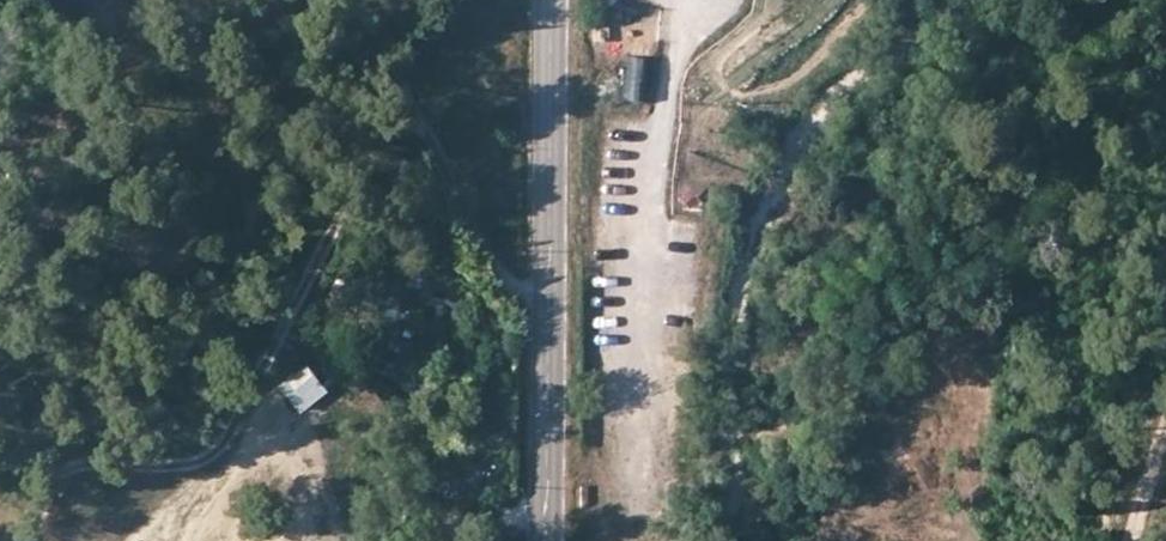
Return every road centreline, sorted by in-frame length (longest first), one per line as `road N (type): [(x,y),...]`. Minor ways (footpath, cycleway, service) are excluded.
road 1 (tertiary): [(549,0),(546,540)]

